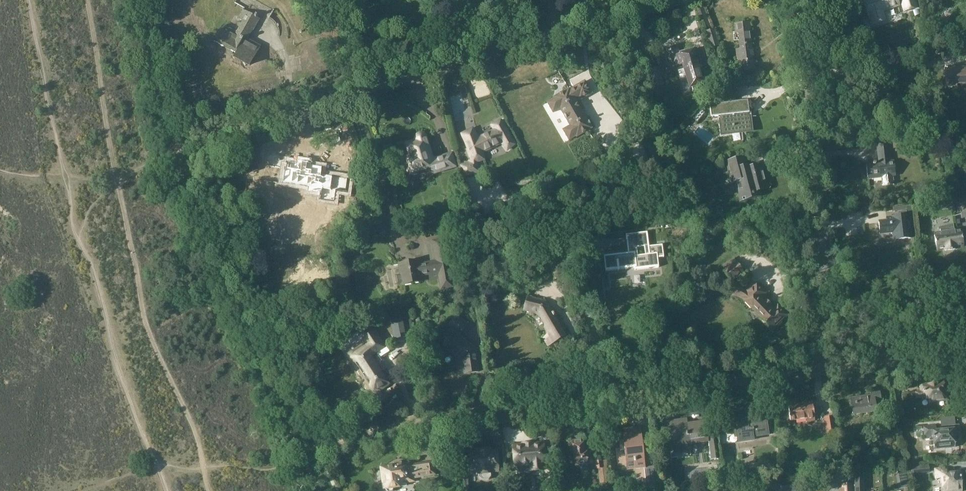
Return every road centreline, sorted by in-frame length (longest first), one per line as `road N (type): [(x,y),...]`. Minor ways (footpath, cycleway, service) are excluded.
road 1 (track): [(319,490),(175,150),(138,0)]
road 2 (residential): [(301,454),(375,434),(816,368)]
road 3 (residential): [(175,150),(664,0)]
road 4 (residential): [(822,274),(799,0)]
road 5 (residential): [(816,368),(946,350)]

